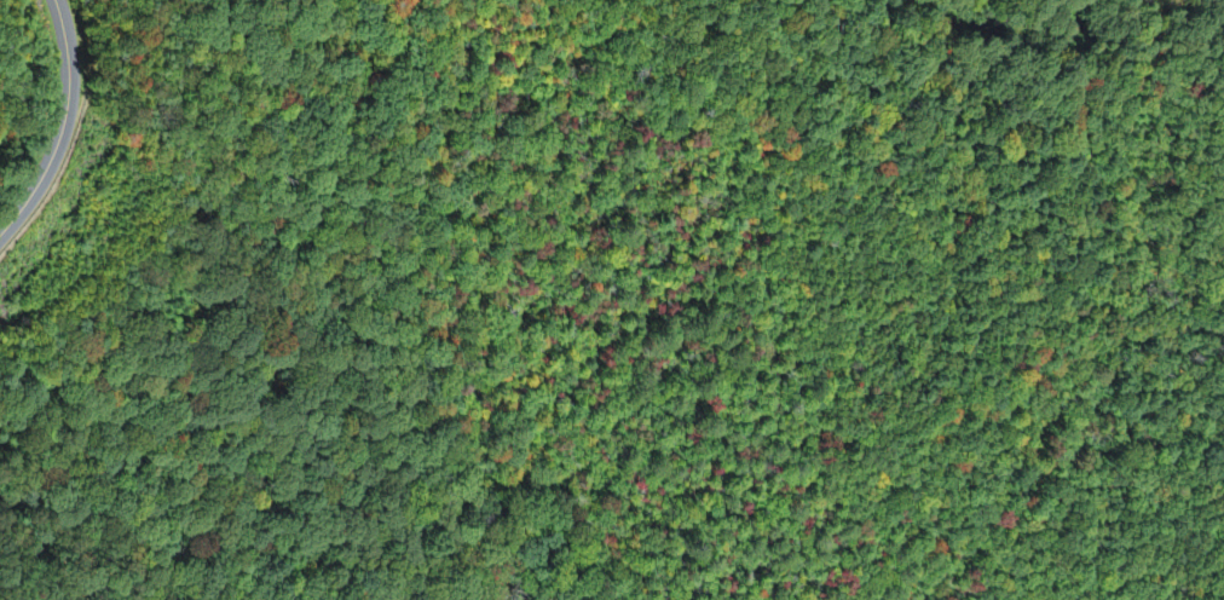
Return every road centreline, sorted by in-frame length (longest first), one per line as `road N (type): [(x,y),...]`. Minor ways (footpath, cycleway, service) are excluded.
road 1 (secondary): [(63,0),(76,73),(67,133),(0,239)]

